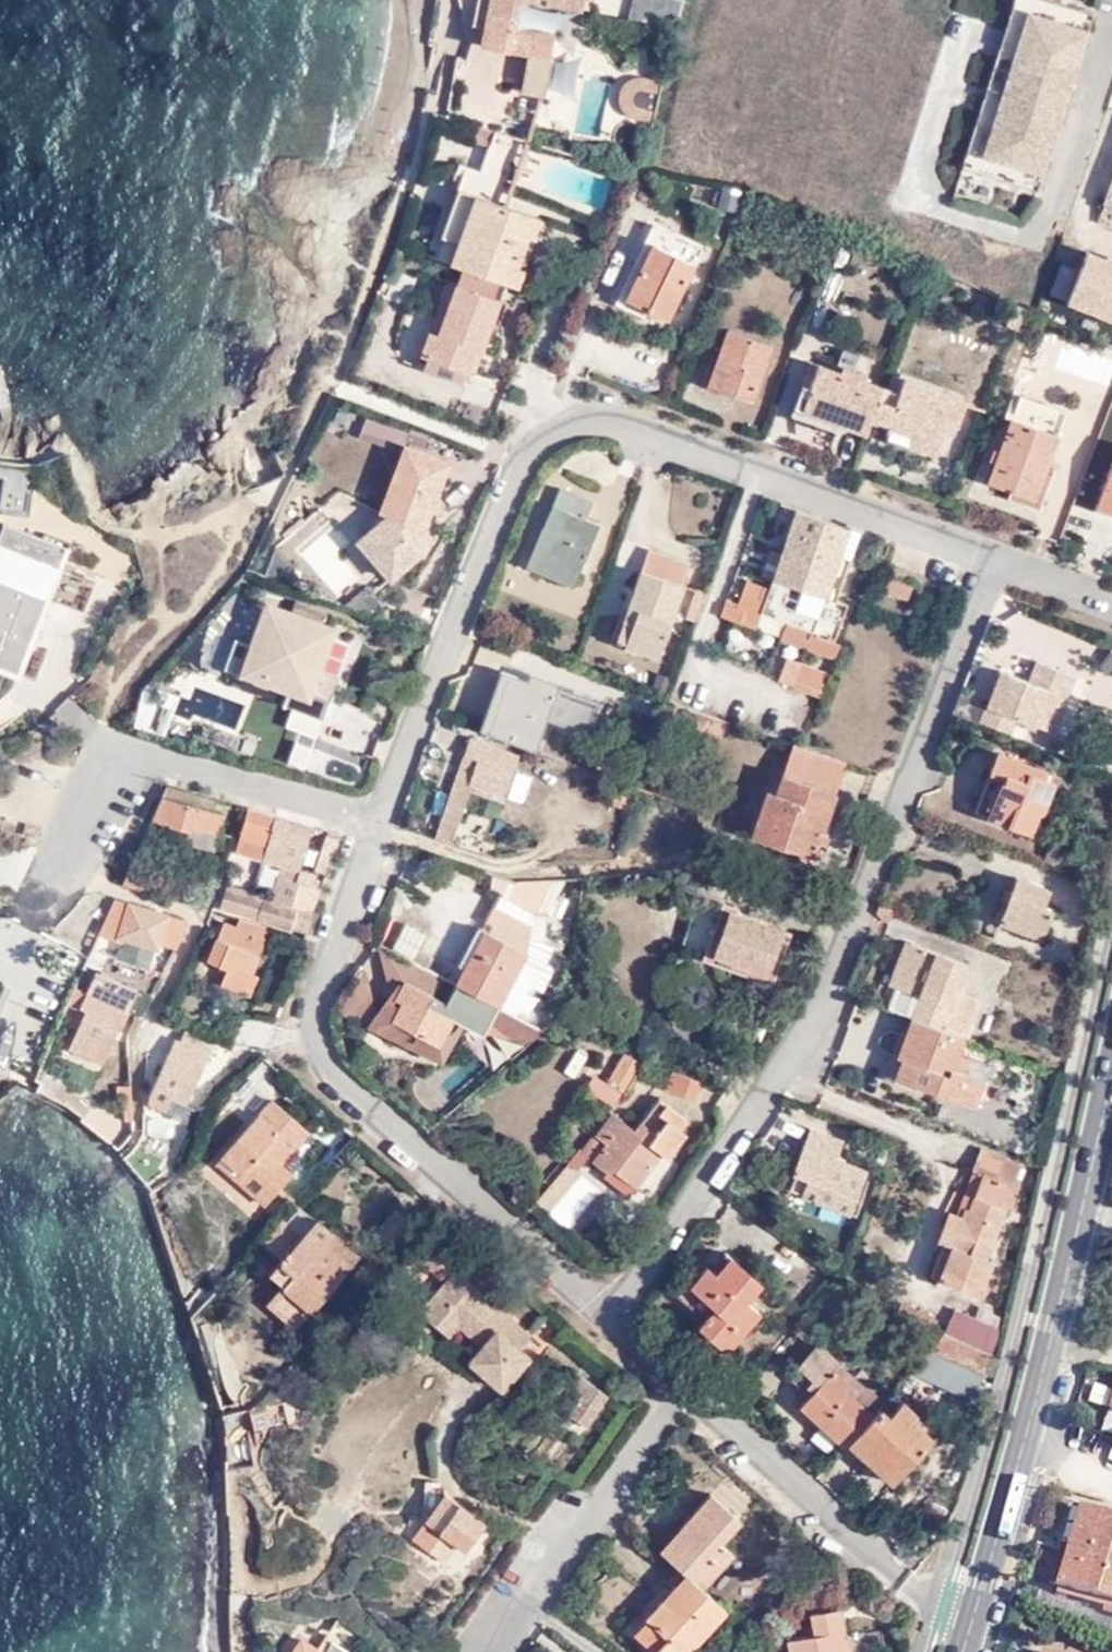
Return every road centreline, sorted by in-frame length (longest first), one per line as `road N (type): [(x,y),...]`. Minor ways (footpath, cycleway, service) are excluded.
road 1 (residential): [(993,557),(643,429),(563,428),(516,477),(385,821)]
road 2 (residential): [(993,557),(805,1035),(768,1100),(599,1311)]
road 3 (residential): [(385,821),(329,968),(319,1009),(325,1044),(350,1078),(599,1311)]
road 4 (secondary): [(1111,1075),(1031,1427),(980,1605)]
road 5 (residential): [(62,861),(122,745),(385,821)]
road 6 (residential): [(675,1379),(907,1579),(980,1605)]
road 7 (unclassified): [(62,861),(197,920),(138,1038),(139,1130)]
road 8 (residential): [(502,1651),(675,1379)]
road 9 (residential): [(1111,602),(993,557)]

